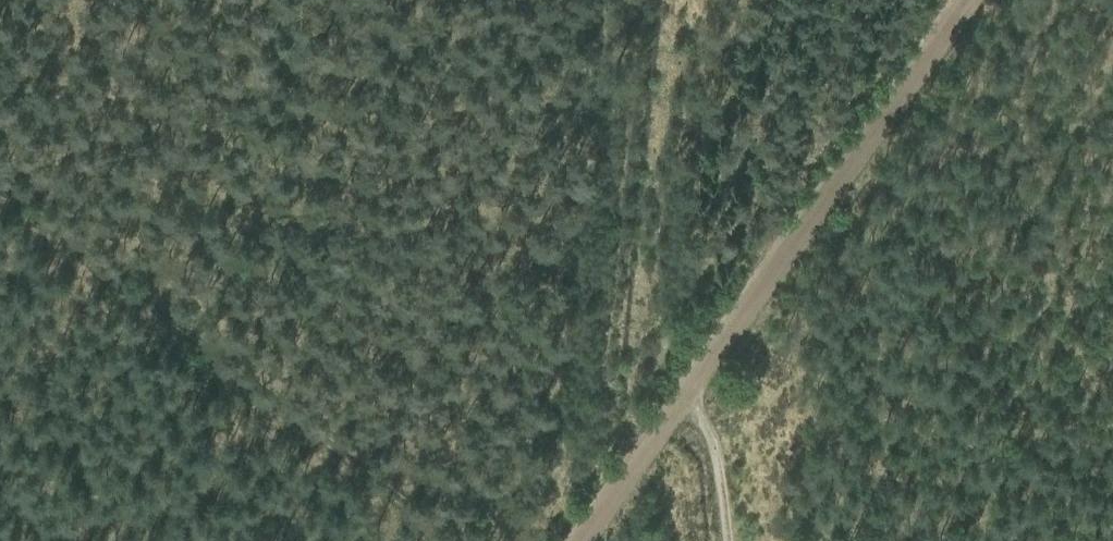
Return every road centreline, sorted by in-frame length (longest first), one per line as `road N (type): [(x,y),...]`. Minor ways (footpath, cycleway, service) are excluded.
road 1 (track): [(975,0),(580,540)]
road 2 (track): [(0,183),(453,540)]
road 3 (track): [(676,409),(708,436),(729,540)]

